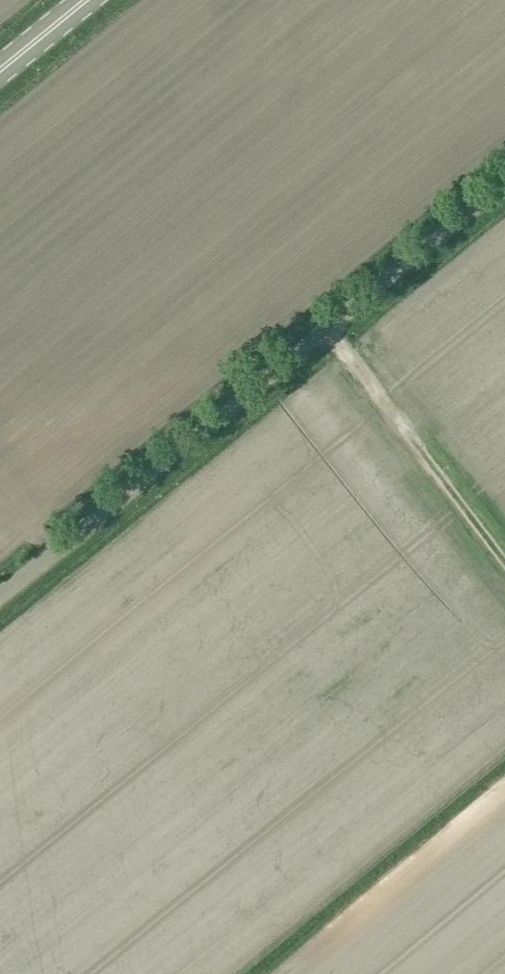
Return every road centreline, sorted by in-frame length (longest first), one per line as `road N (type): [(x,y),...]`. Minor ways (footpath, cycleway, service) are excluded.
road 1 (unclassified): [(0,597),(504,188)]
road 2 (track): [(504,564),(331,331)]

